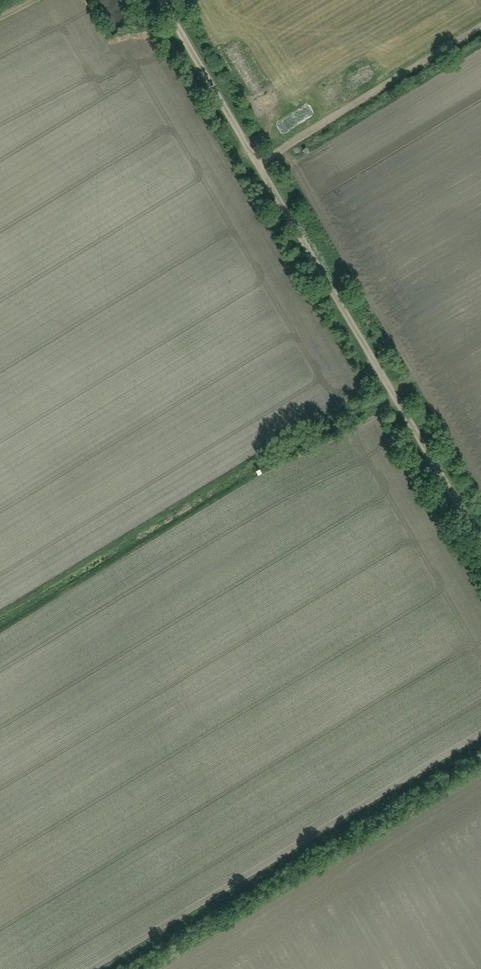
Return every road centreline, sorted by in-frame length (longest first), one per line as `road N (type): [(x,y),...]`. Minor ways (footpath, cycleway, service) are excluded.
road 1 (residential): [(480,539),(161,0)]

